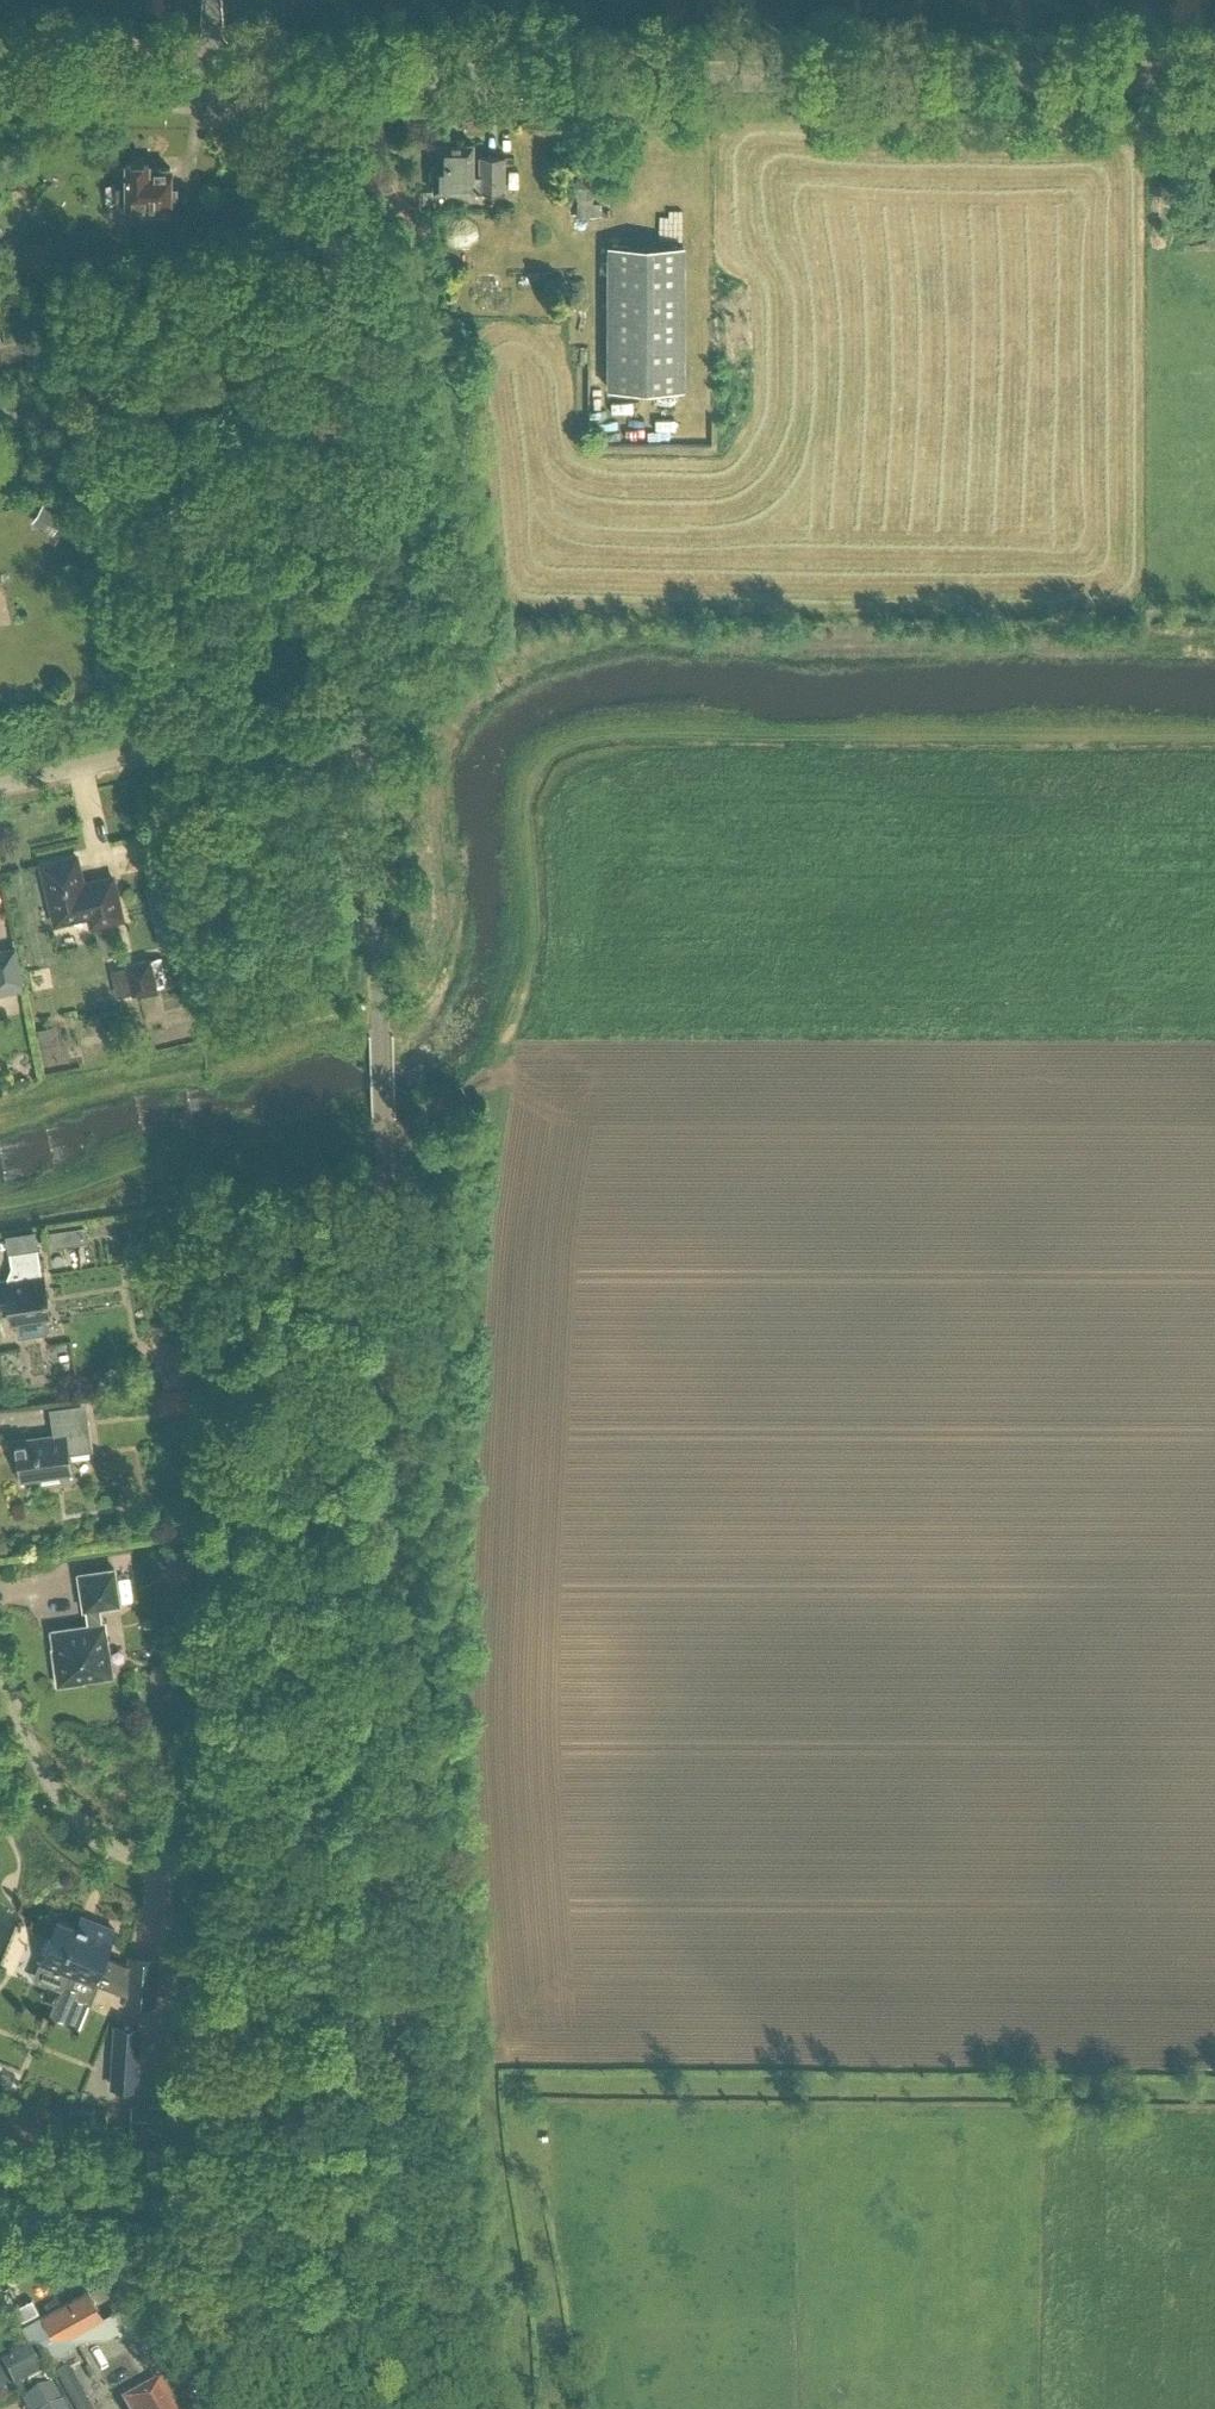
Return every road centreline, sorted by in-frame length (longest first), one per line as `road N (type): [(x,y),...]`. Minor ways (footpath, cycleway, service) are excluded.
road 1 (unclassified): [(408,1866),(371,731)]
road 2 (unclassified): [(215,93),(469,76),(1214,77)]
road 3 (unclassified): [(371,731),(364,448),(349,270),(317,221),(257,173),(226,129),(215,93)]
road 4 (unclassified): [(431,2408),(438,2326),(411,2038),(408,1866)]
road 5 (residential): [(408,1866),(274,1854),(156,1860),(115,1847),(65,1801),(41,1765),(0,1659)]
road 6 (residential): [(0,785),(205,737),(371,731)]
road 7 (unclassified): [(0,78),(161,96),(215,93)]

